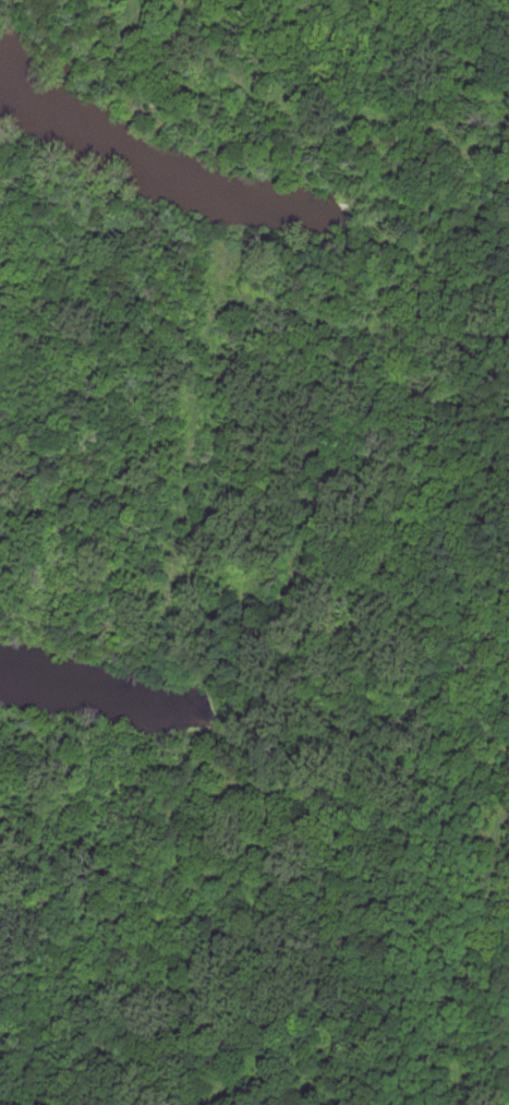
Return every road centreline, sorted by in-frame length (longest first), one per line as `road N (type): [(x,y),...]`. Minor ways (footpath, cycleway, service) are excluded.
road 1 (residential): [(508,977),(490,928),(490,858),(508,821)]

